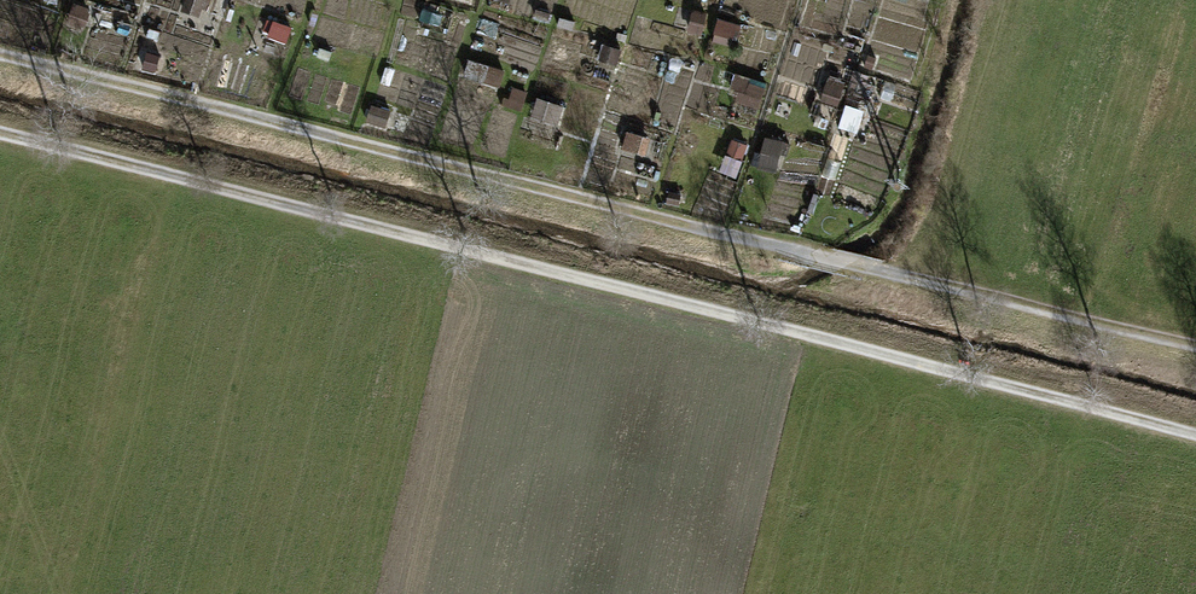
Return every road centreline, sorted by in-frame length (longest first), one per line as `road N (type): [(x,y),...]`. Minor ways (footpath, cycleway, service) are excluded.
road 1 (track): [(1195,436),(0,135)]
road 2 (track): [(0,53),(1195,347)]

